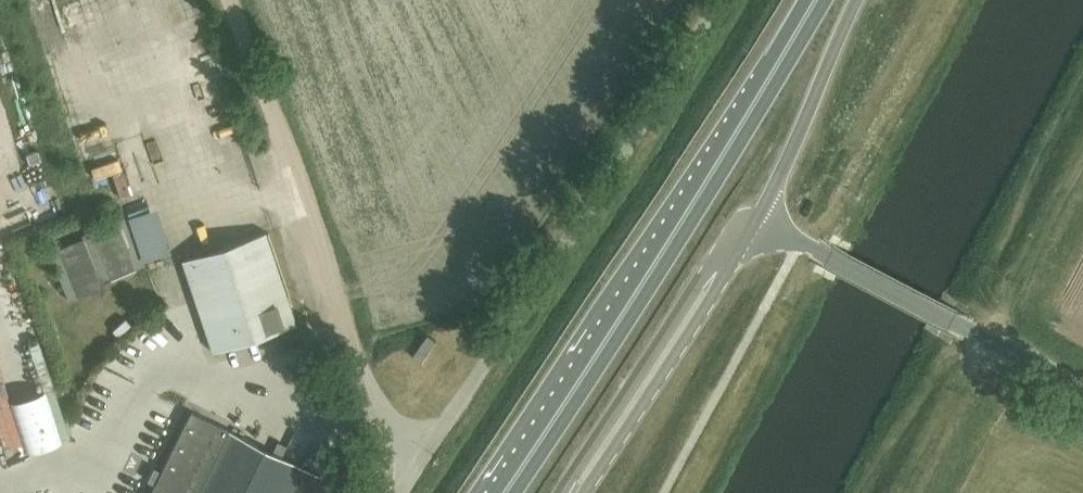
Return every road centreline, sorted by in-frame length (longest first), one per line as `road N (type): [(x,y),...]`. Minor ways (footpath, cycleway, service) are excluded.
road 1 (trunk): [(499,492),(817,0)]
road 2 (unclassified): [(399,492),(717,0)]
road 3 (track): [(423,454),(391,424),(367,384),(301,180),(231,0)]
road 4 (unclassified): [(757,222),(725,242),(564,492)]
road 5 (secondary): [(583,492),(757,222)]
road 6 (trunk): [(757,222),(856,0)]
road 7 (unclassified): [(954,323),(757,222)]
road 8 (unclassified): [(954,323),(1082,392)]

